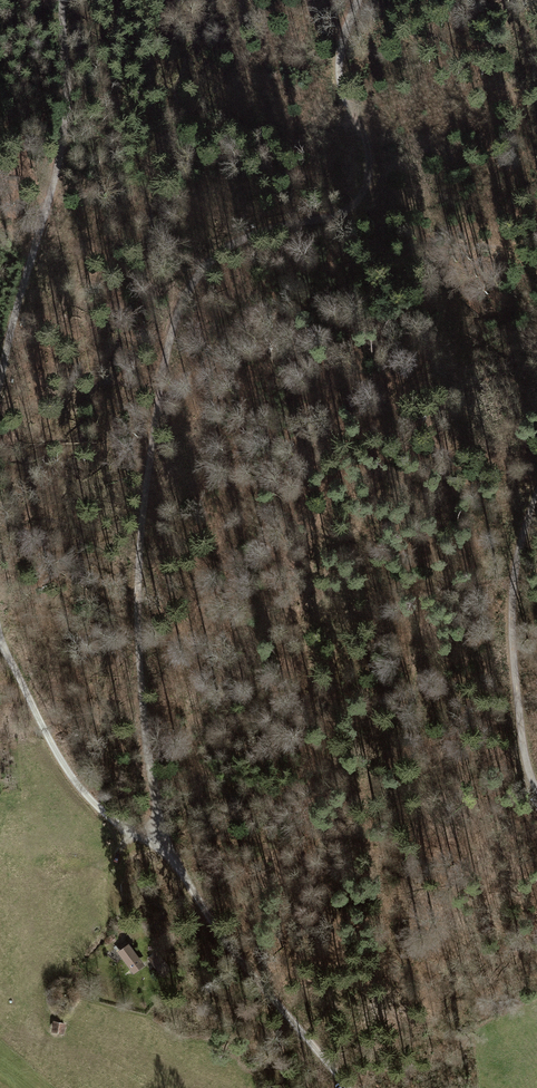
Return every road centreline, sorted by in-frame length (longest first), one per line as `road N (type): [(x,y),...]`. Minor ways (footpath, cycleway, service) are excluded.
road 1 (track): [(359,0),(340,81),(364,162),(363,190),(345,212),(265,228),(221,250),(187,292),(168,342),(140,561),(138,679),(162,844)]
road 2 (track): [(62,0),(67,108),(60,187),(16,304),(0,403)]
road 3 (track): [(162,844),(346,1087)]
road 4 (track): [(536,503),(509,612),(536,790)]
road 5 (track): [(0,641),(49,745),(79,786),(129,829),(162,844)]

